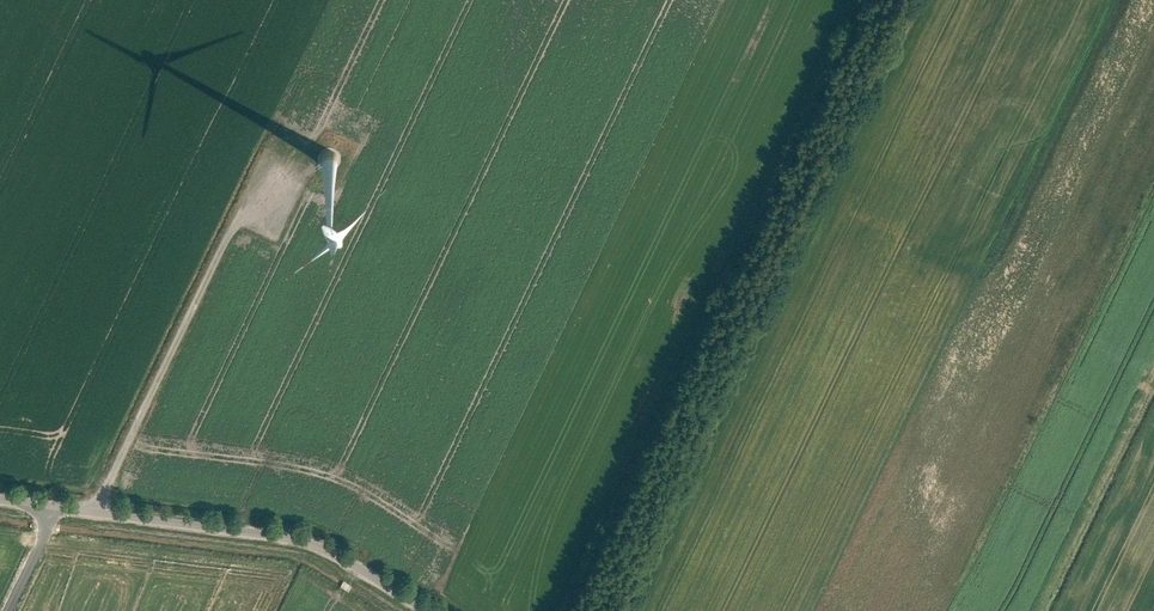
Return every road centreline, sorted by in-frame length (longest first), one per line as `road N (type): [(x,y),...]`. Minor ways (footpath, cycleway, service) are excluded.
road 1 (unclassified): [(0,500),(300,539),(430,610)]
road 2 (track): [(257,174),(98,513)]

